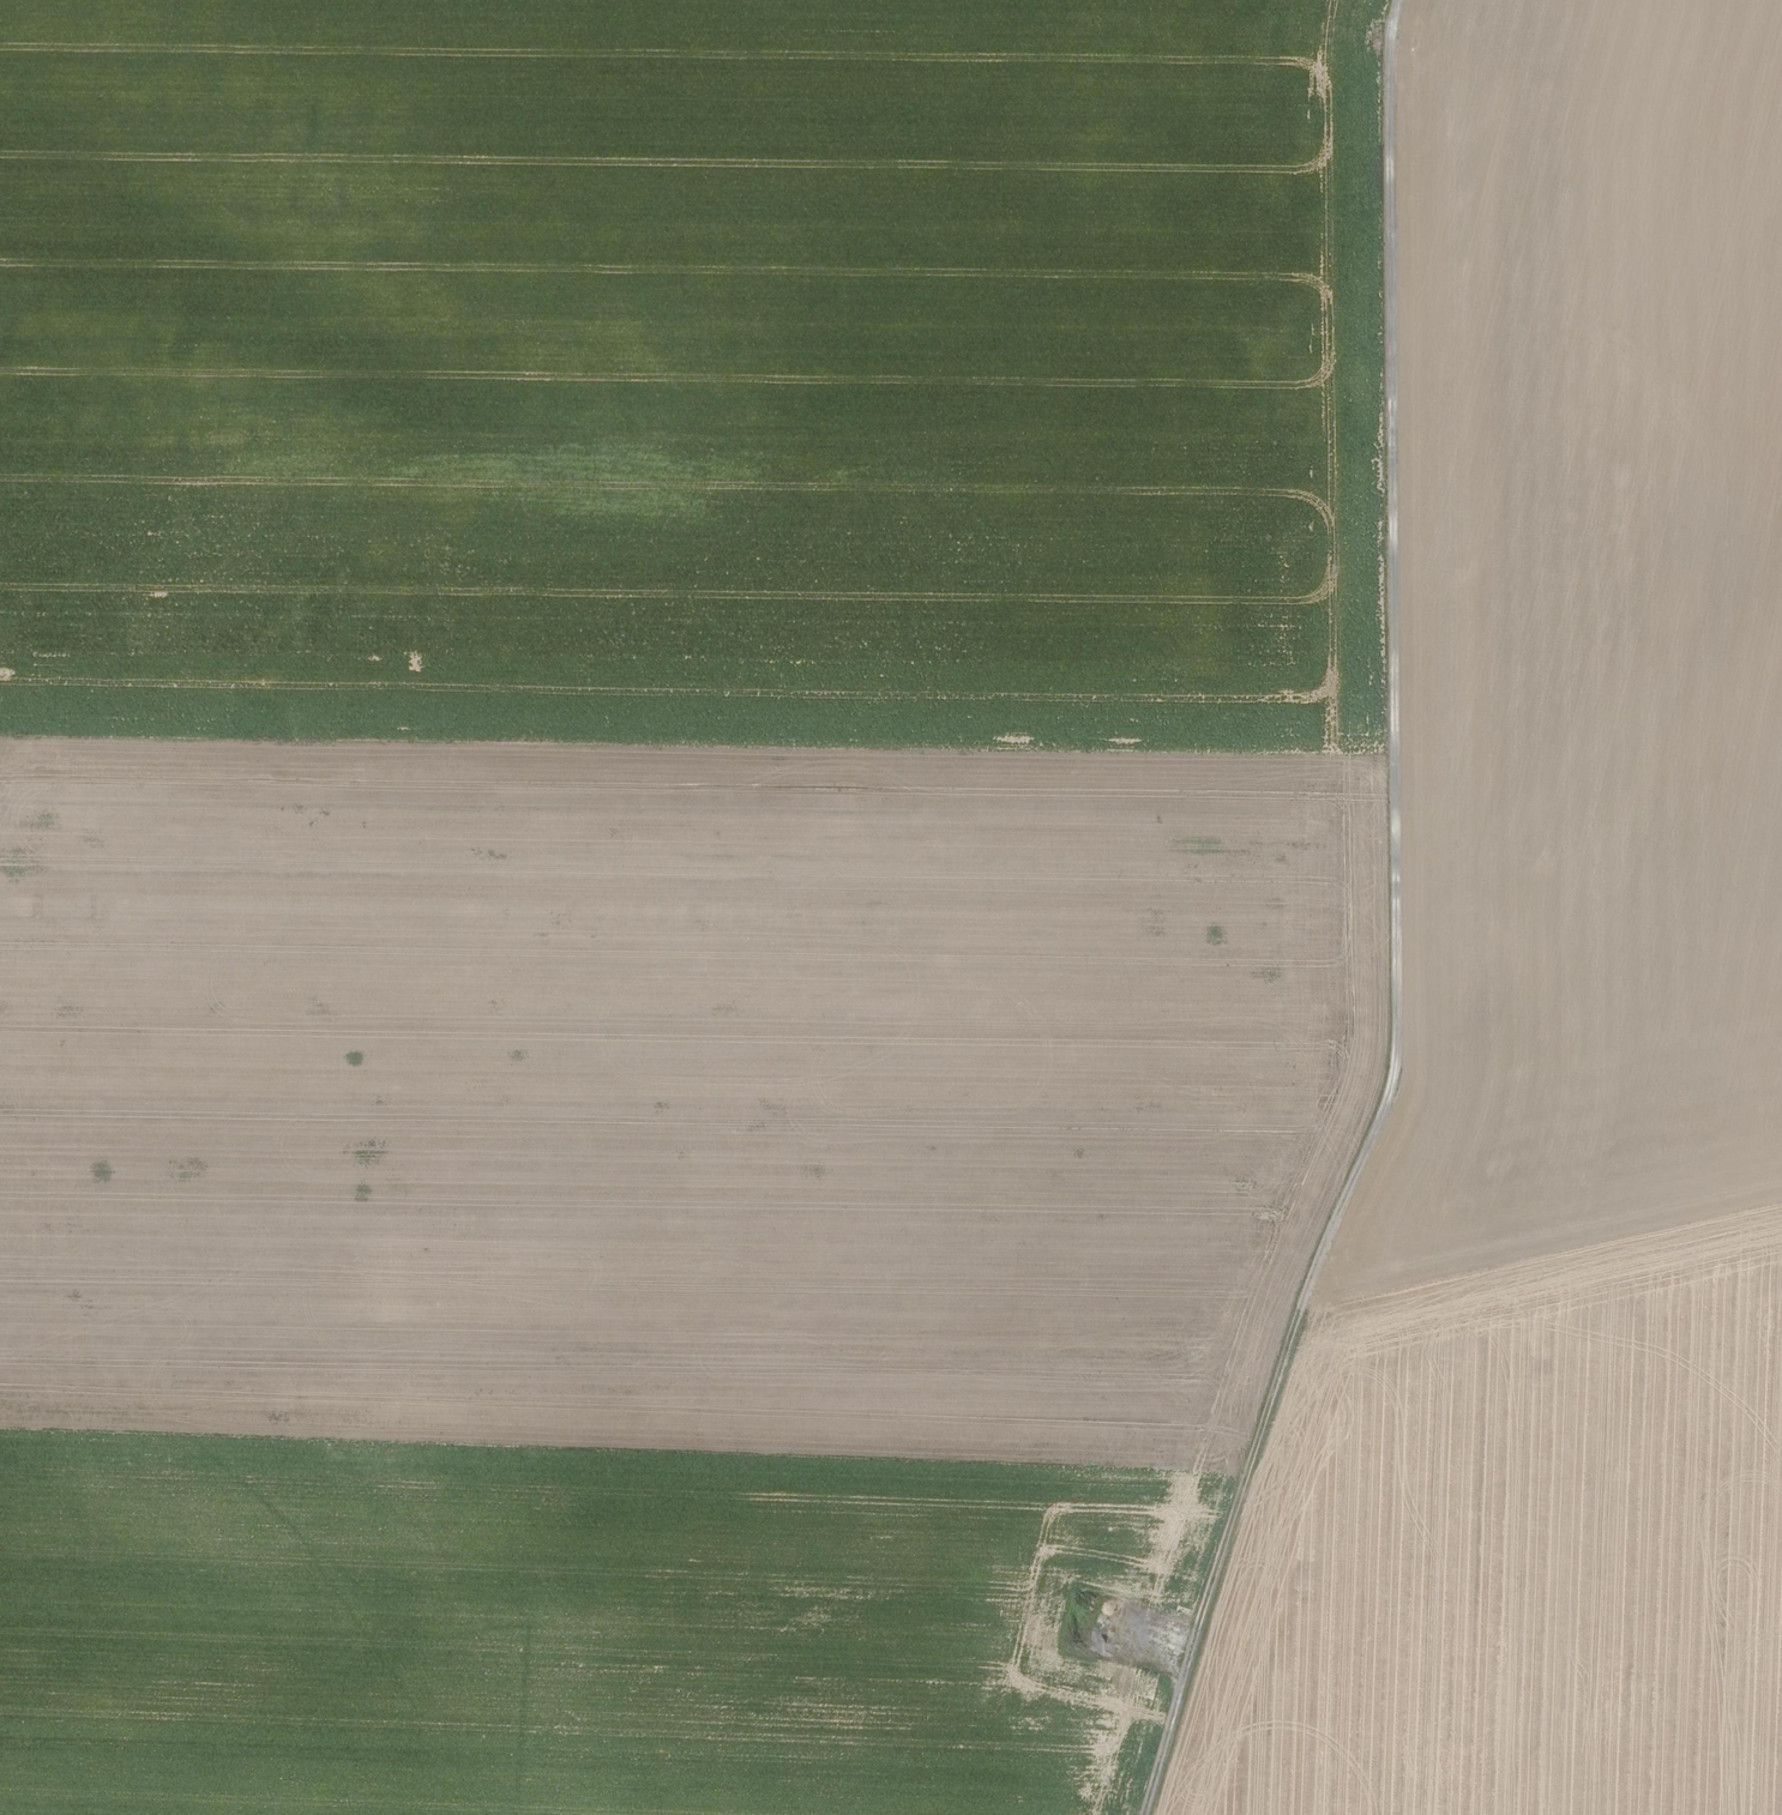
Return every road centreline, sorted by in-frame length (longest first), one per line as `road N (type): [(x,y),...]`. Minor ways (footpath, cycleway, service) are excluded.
road 1 (track): [(1145,1814),(1194,1637),(1343,1198),(1396,1073),(1390,37),(1400,0)]

